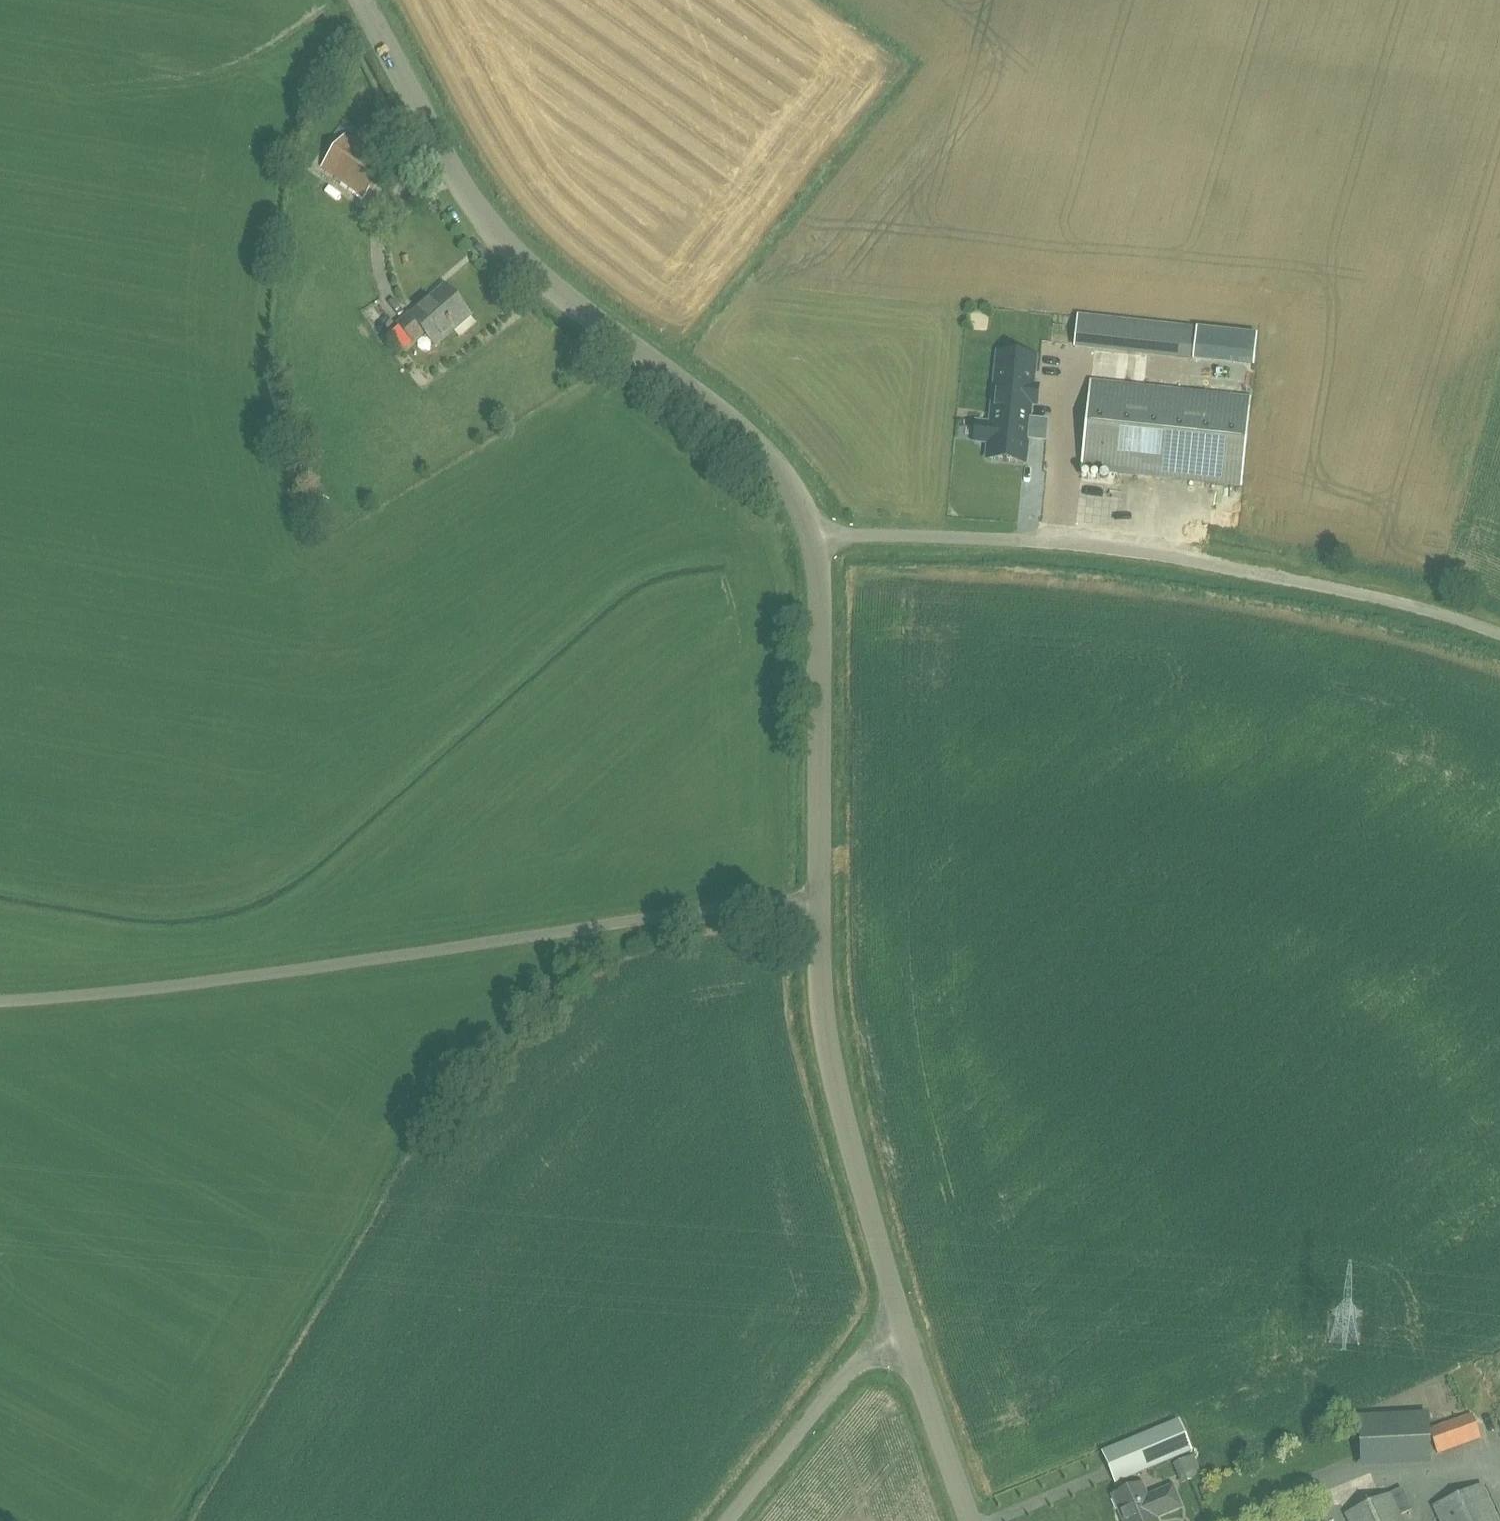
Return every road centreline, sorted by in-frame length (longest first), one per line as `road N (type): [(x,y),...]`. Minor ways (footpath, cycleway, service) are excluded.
road 1 (unclassified): [(0,1000),(373,961),(820,898)]
road 2 (unclassified): [(809,543),(778,476),(753,445),(503,246),(468,200),(359,0)]
road 3 (unclassified): [(1499,636),(1305,583),(1141,552),(975,538),(835,536),(809,543)]
road 4 (unclassified): [(903,1334),(834,1082),(821,1006),(820,898)]
road 5 (unclassified): [(820,898),(820,598),(809,543)]
road 6 (unclassified): [(727,1520),(832,1388),(903,1334)]
road 7 (unclassified): [(967,1520),(903,1334)]

